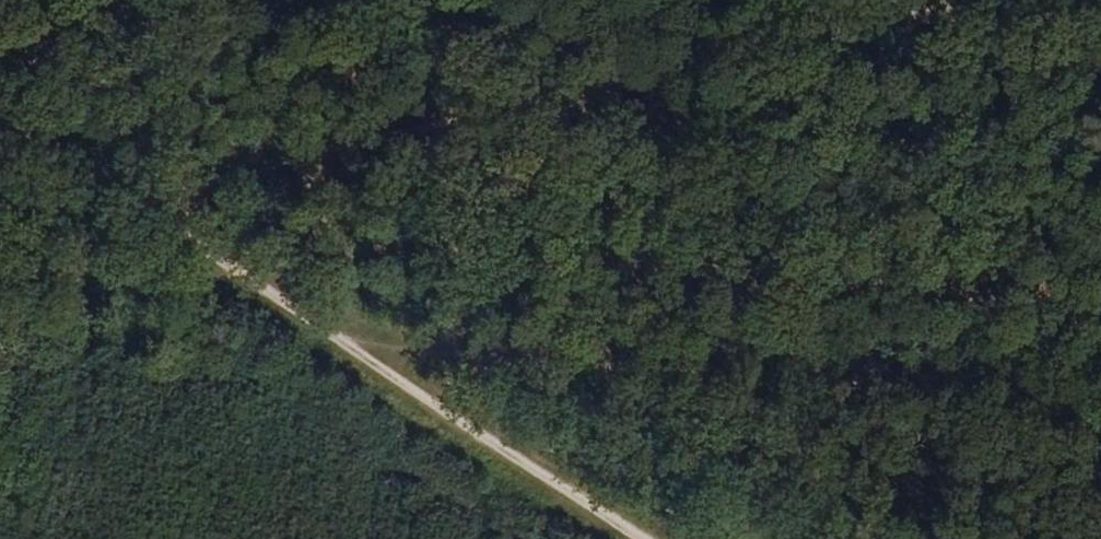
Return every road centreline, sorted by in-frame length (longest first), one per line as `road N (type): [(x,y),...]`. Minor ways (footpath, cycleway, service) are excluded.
road 1 (track): [(955,0),(180,212)]
road 2 (track): [(0,119),(180,212),(661,538)]

